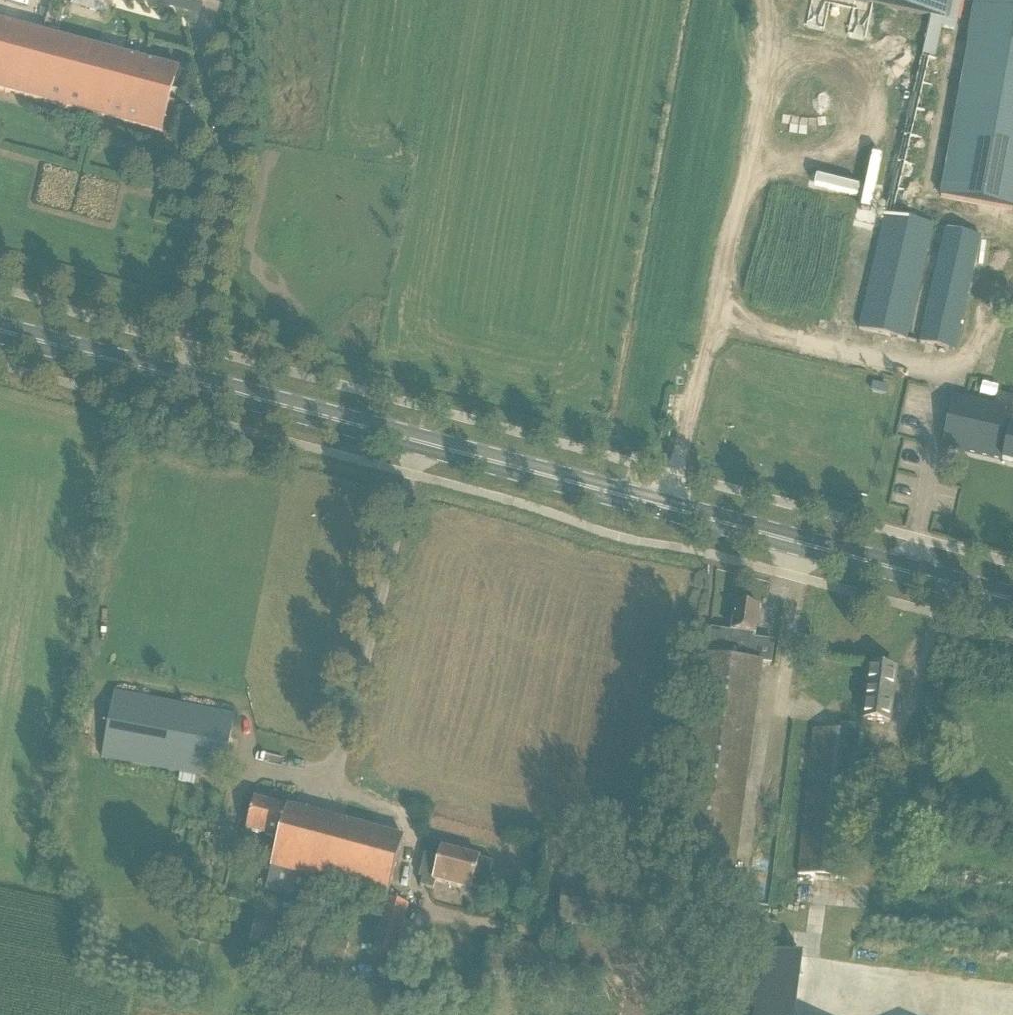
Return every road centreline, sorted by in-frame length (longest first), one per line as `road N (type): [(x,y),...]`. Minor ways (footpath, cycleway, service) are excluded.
road 1 (primary): [(1012,599),(0,331)]

